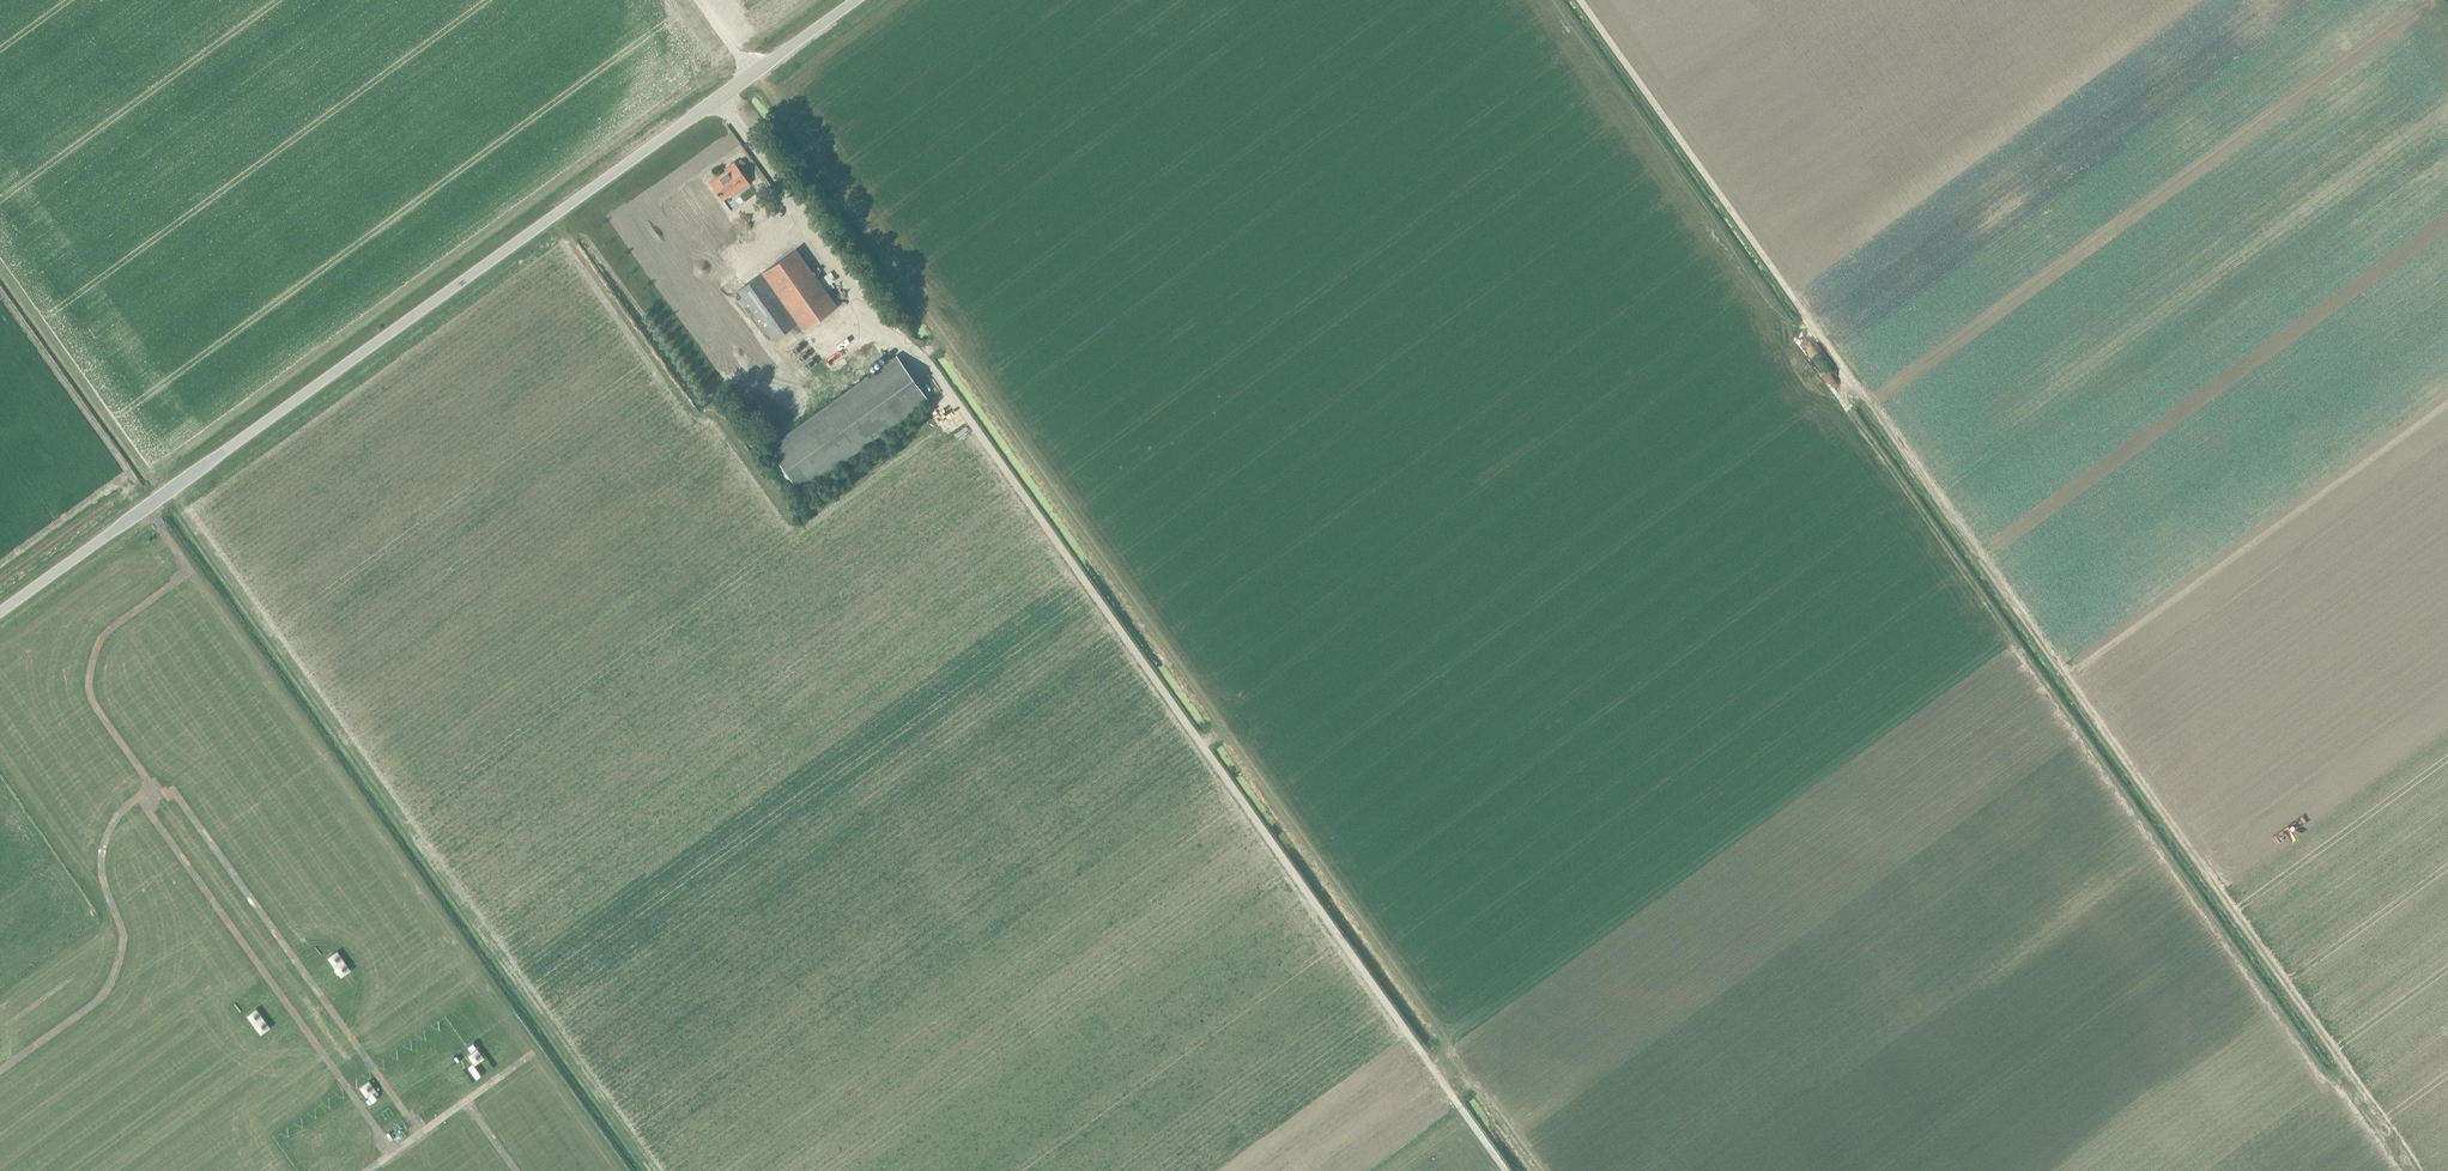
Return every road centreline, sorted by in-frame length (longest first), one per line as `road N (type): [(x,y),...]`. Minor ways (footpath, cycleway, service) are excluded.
road 1 (unclassified): [(0,614),(857,0)]

